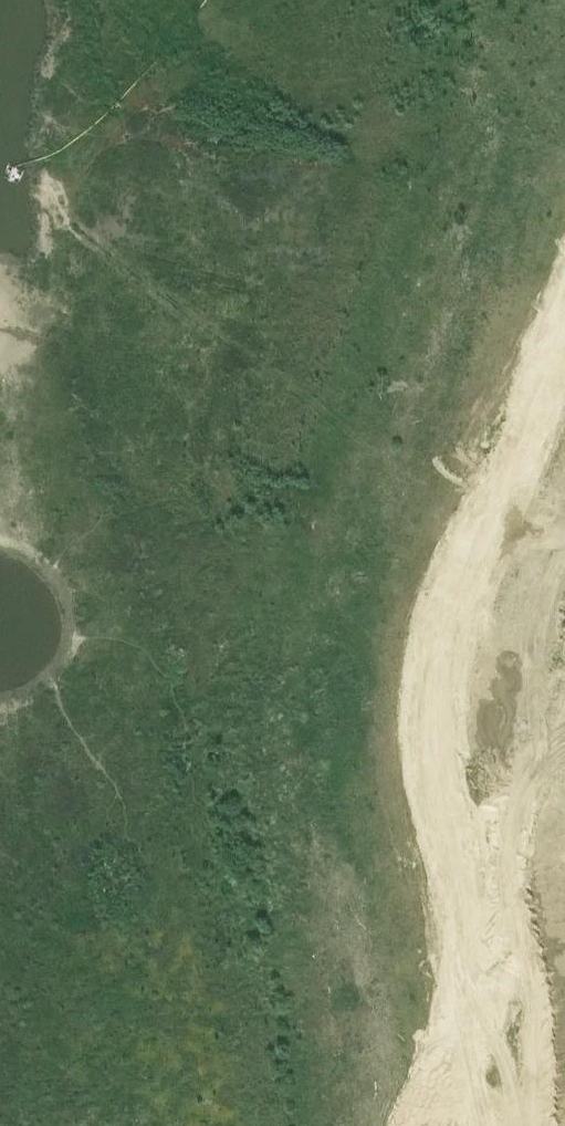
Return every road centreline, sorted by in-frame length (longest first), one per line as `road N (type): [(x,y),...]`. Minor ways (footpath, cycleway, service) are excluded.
road 1 (unclassified): [(490,994),(441,801),(434,721),(445,641),(478,532),(564,332)]

